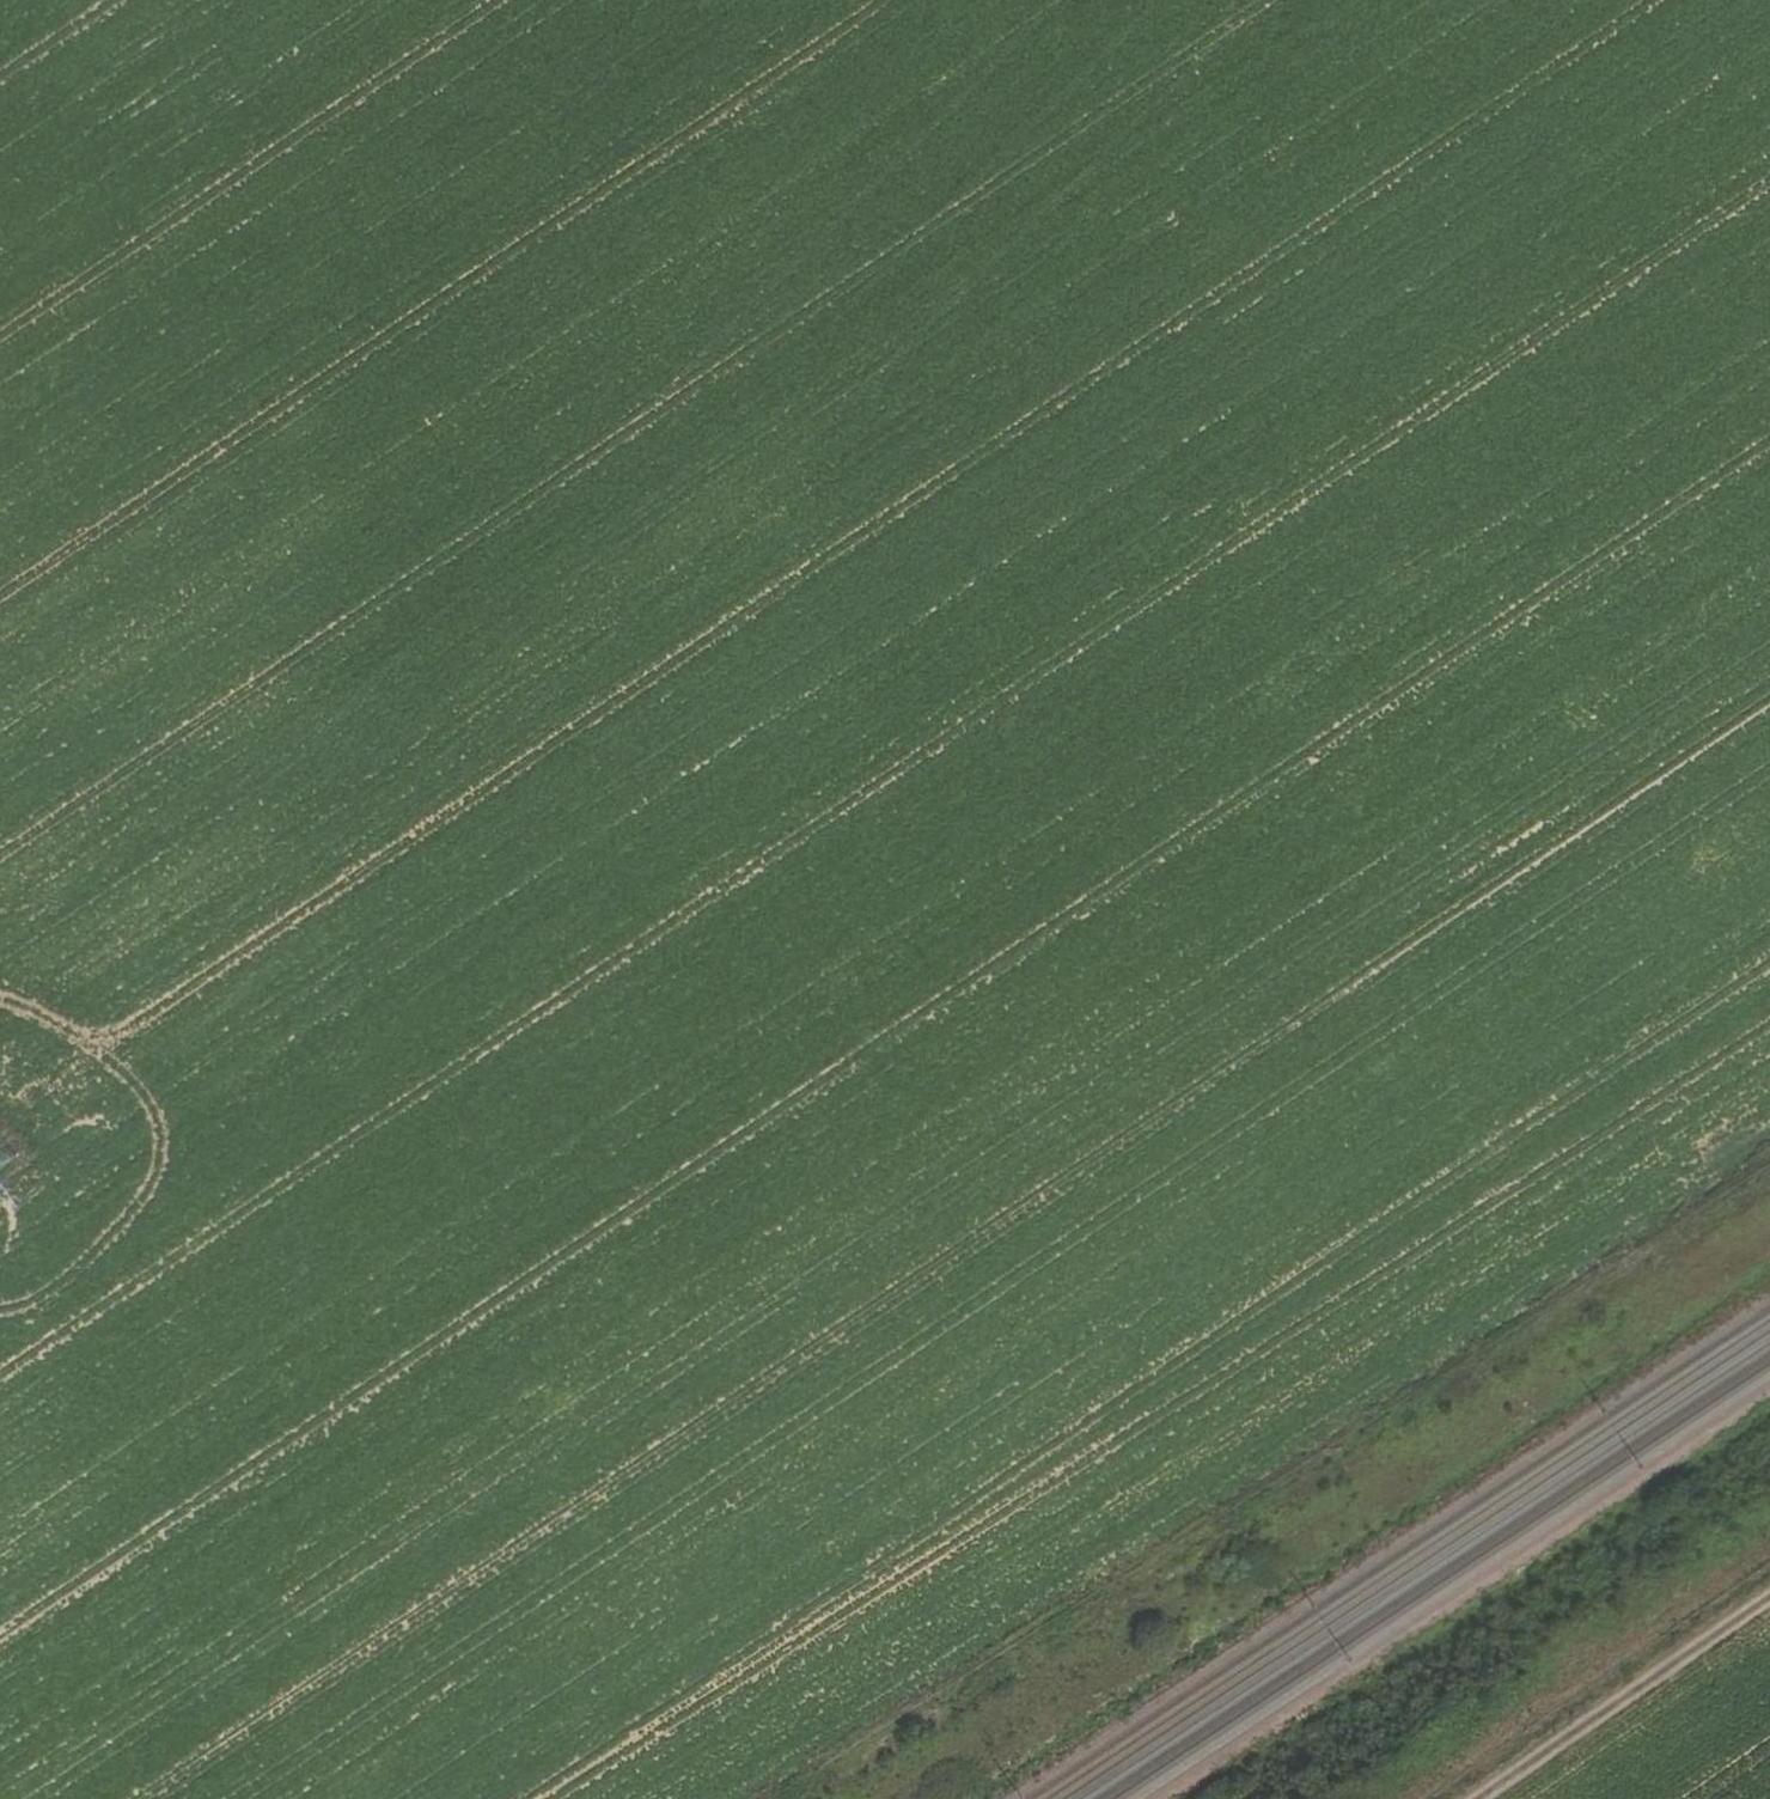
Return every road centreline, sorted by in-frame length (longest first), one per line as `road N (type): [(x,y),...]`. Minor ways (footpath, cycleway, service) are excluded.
road 1 (track): [(1467,1798),(1769,1595)]

